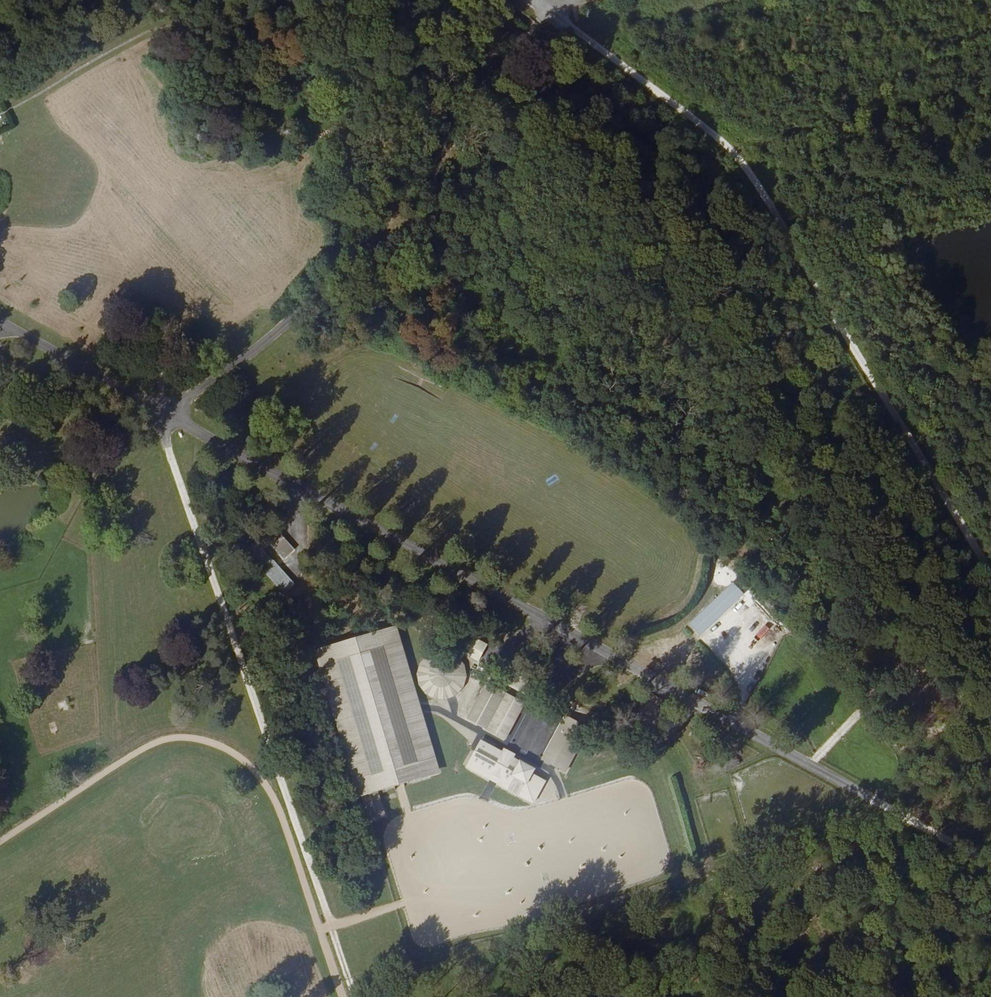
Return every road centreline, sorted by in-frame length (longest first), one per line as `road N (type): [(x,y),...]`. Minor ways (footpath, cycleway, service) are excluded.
road 1 (track): [(990,867),(156,408)]
road 2 (track): [(580,33),(719,137),(787,230),(990,578)]
road 3 (track): [(156,408),(354,996)]
road 4 (track): [(169,415),(300,311),(378,230),(548,8),(594,0)]
road 5 (track): [(0,842),(165,739),(226,748),(274,798),(343,996)]
road 6 (track): [(142,750),(198,740),(257,767),(292,832),(320,930),(405,902)]
road 7 (track): [(156,408),(0,320)]

